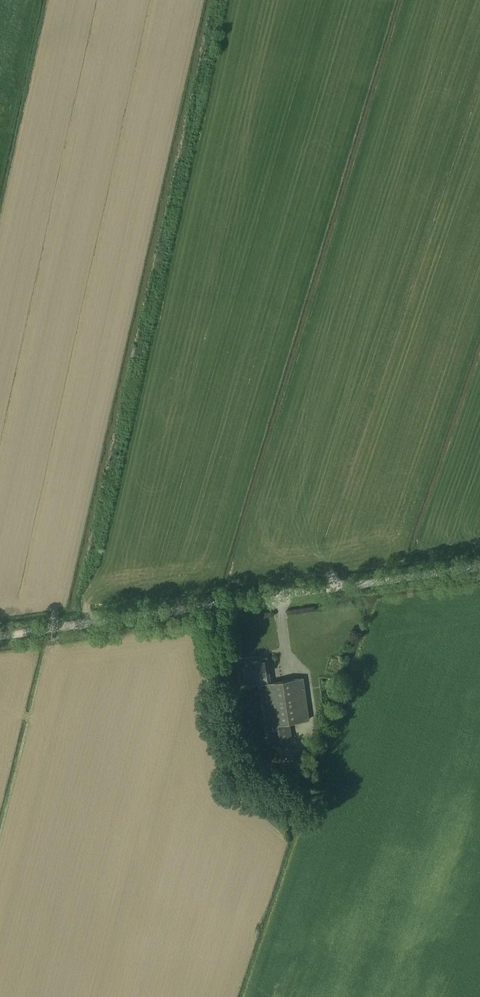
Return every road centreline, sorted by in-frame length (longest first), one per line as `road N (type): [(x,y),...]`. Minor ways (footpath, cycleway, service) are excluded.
road 1 (unclassified): [(0,636),(479,567)]

